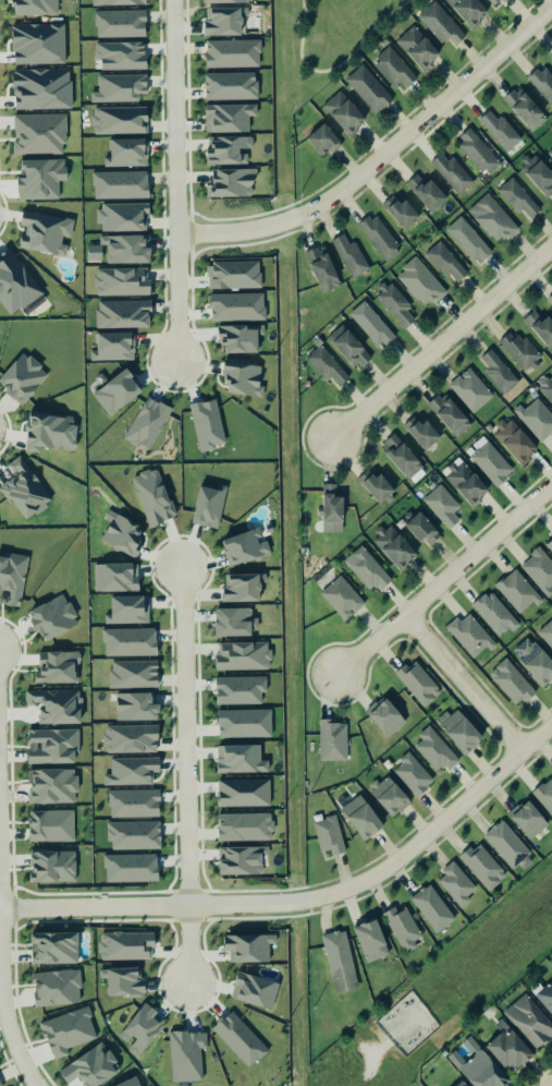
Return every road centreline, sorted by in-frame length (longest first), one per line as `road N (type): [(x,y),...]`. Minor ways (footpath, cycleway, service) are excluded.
road 1 (residential): [(551,723),(388,870),(352,890),(281,905),(0,909)]
road 2 (residential): [(179,236),(270,227),(340,194),(551,10)]
road 3 (residential): [(187,984),(181,569)]
road 4 (residential): [(174,0),(176,361)]
road 5 (residential): [(334,442),(551,246)]
road 6 (residential): [(333,678),(551,488)]
road 7 (residential): [(0,909),(4,1007),(36,1085)]
road 8 (residential): [(519,751),(404,618)]

